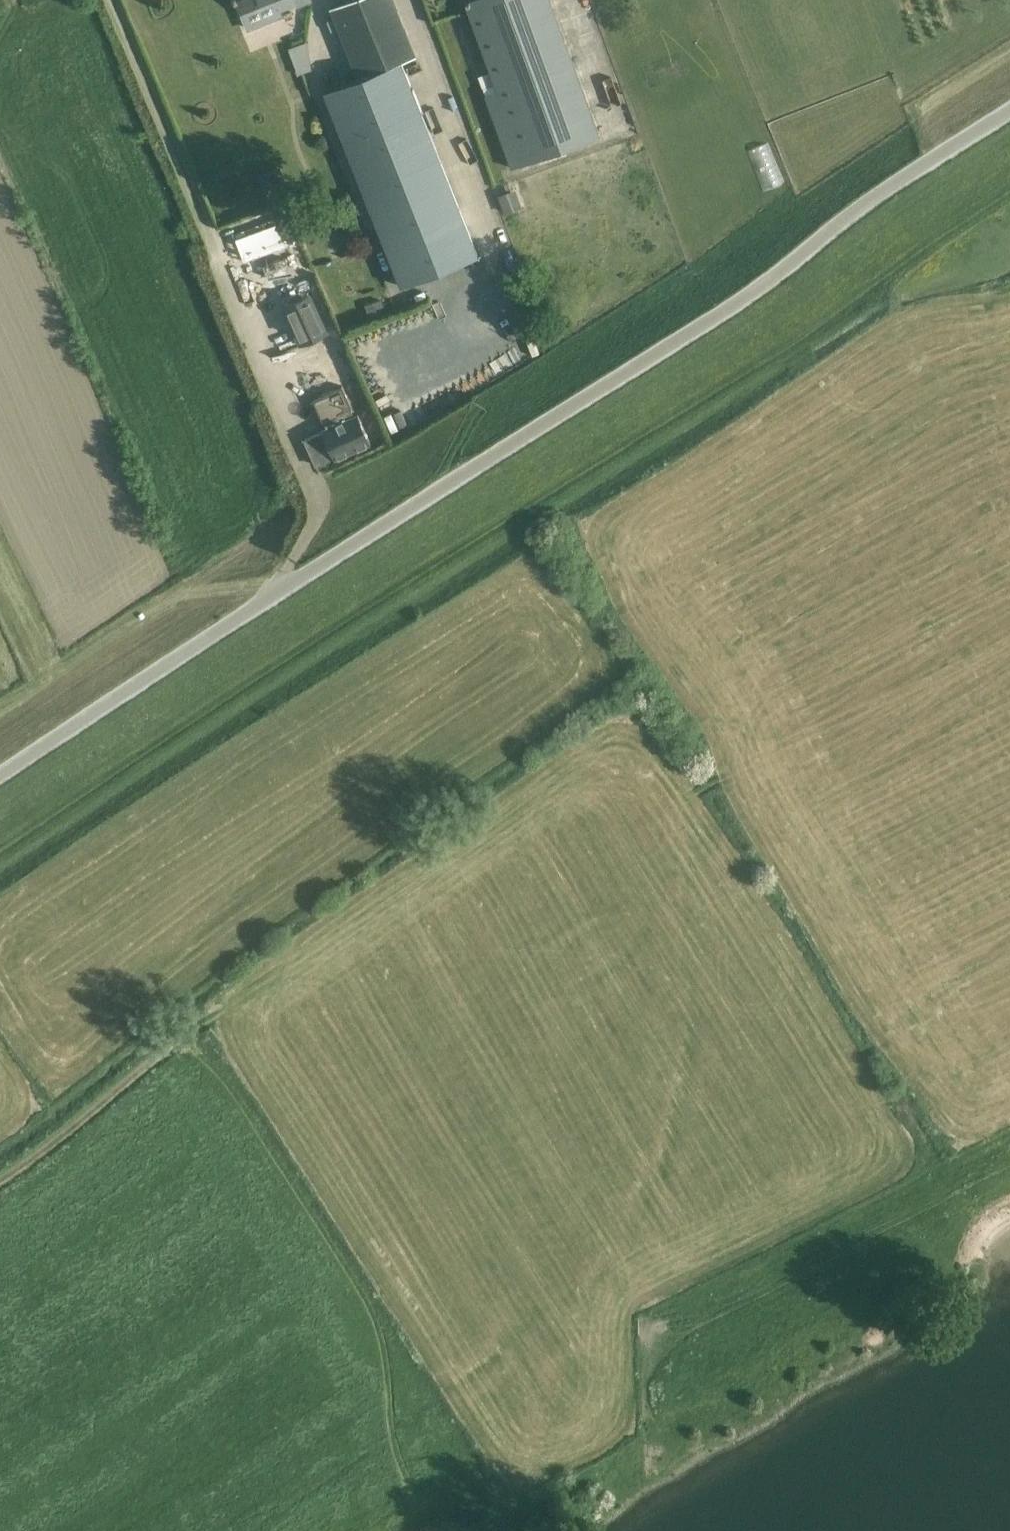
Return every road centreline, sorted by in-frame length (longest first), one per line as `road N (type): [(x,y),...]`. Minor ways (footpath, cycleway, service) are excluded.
road 1 (unclassified): [(0,782),(733,312),(1009,113)]
road 2 (track): [(0,1179),(232,1001)]

